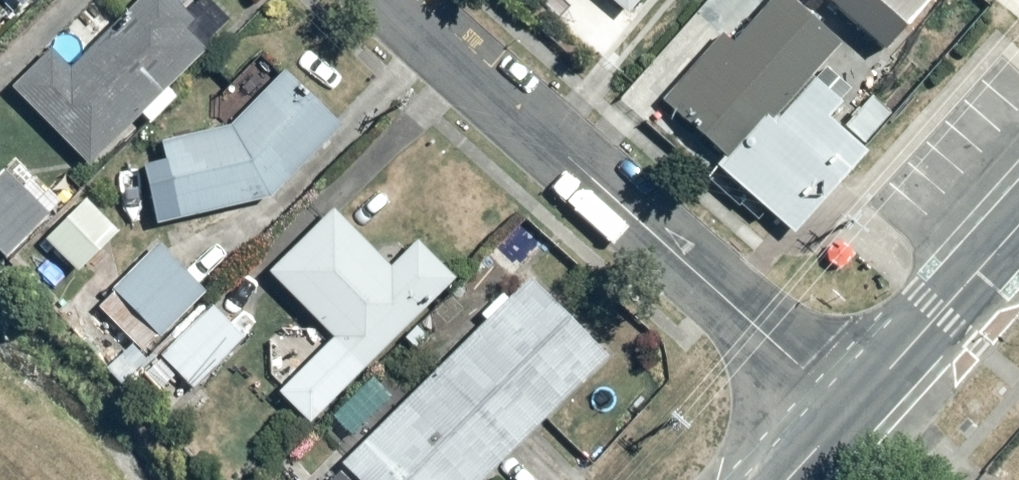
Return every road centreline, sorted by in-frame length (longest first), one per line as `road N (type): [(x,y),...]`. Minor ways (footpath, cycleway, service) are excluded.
road 1 (residential): [(408,0),(800,371),(852,411)]
road 2 (secondary): [(1018,225),(852,411)]

